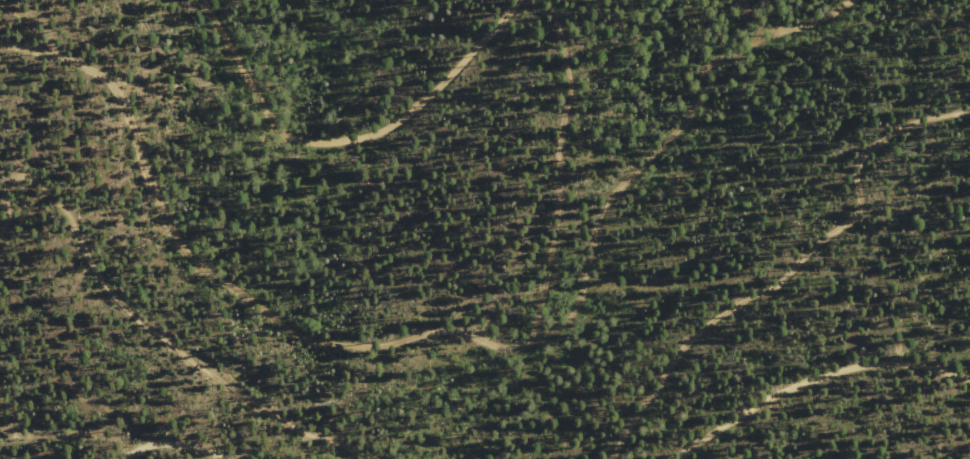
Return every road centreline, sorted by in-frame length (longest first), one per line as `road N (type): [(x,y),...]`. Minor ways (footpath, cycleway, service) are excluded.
road 1 (track): [(215,0),(337,138),(511,0)]
road 2 (track): [(969,384),(878,366),(789,387),(708,426),(668,458)]
road 3 (track): [(0,23),(117,96)]
road 4 (track): [(749,0),(753,13),(803,33),(858,0)]

